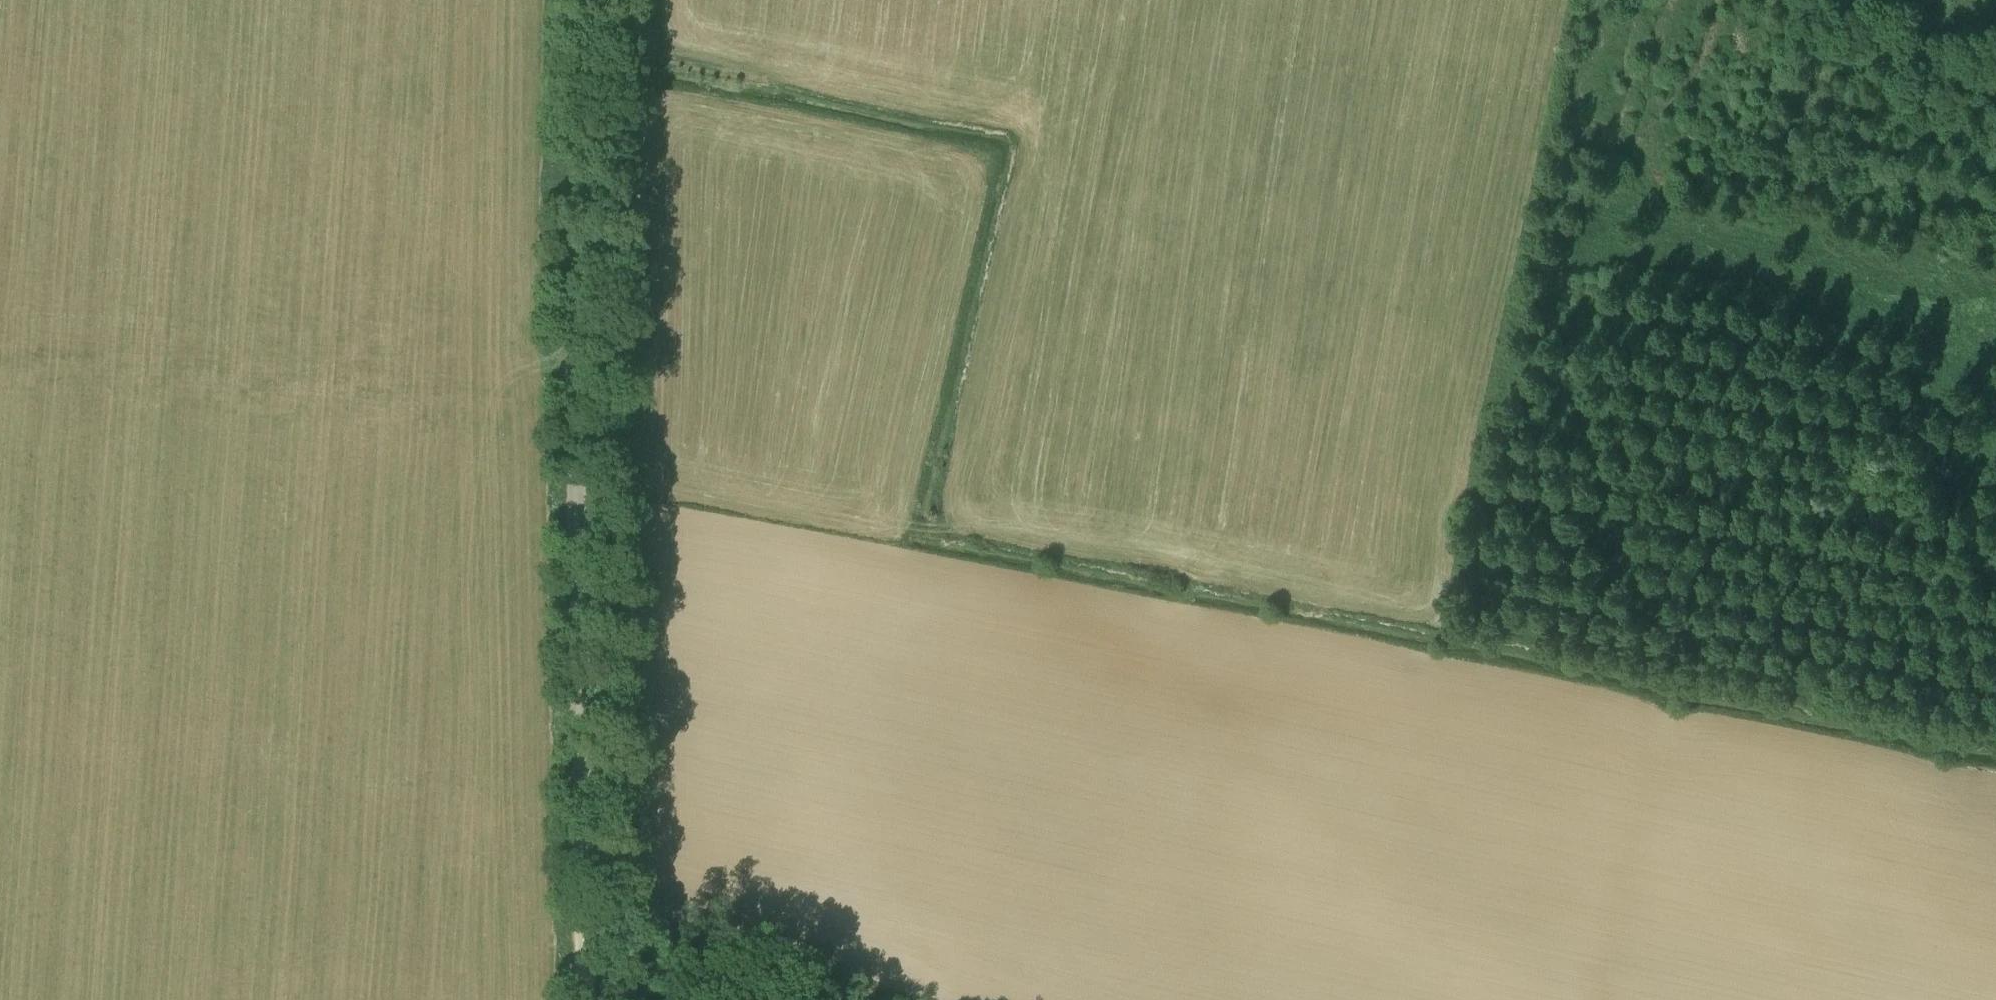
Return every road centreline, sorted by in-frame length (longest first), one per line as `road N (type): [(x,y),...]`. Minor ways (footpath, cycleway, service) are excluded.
road 1 (tertiary): [(587,999),(574,297),(590,0)]

